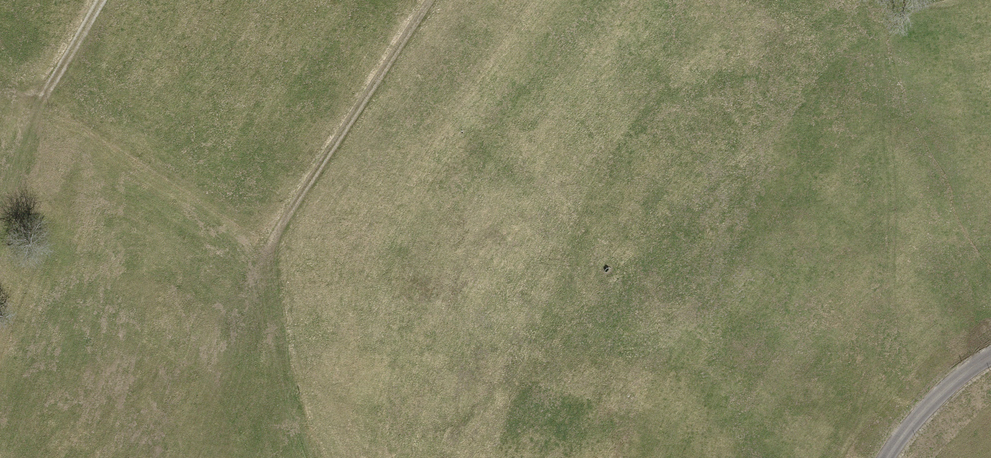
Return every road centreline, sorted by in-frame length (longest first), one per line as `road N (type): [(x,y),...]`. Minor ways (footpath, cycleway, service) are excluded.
road 1 (track): [(428,0),(273,234)]
road 2 (track): [(918,0),(816,33),(724,101)]
road 3 (unclassified): [(990,362),(973,371),(893,457)]

